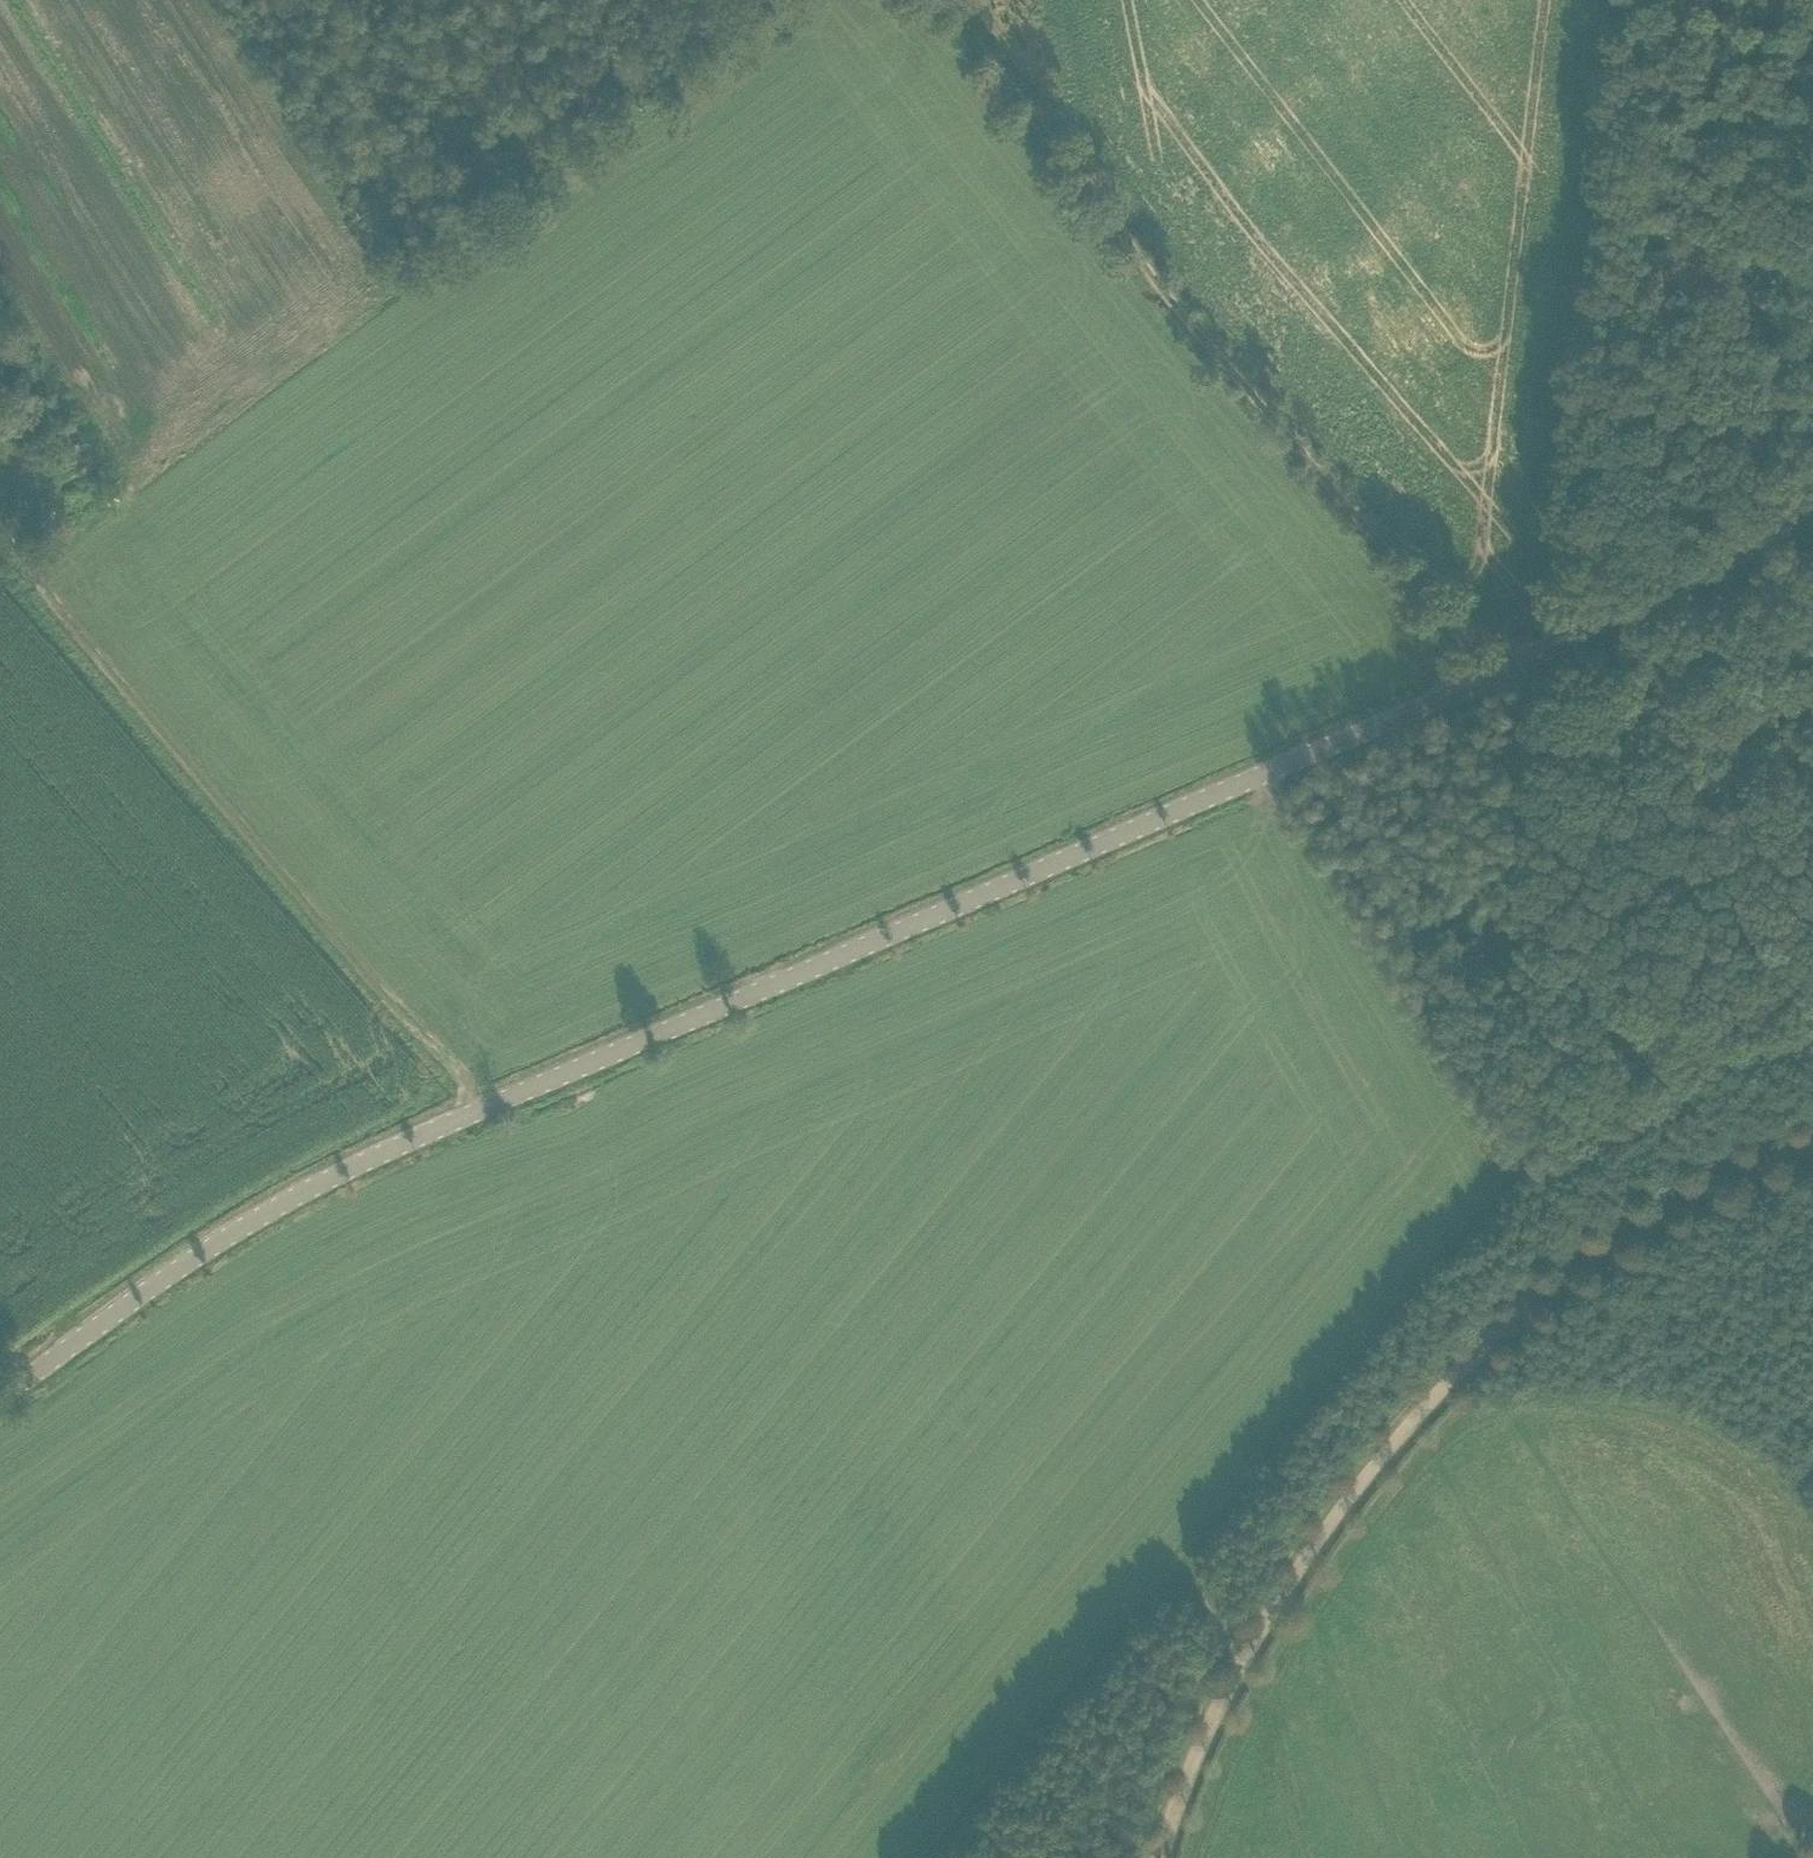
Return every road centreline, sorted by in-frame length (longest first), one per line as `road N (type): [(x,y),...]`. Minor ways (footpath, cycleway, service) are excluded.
road 1 (unclassified): [(0,1391),(162,1271),(361,1158),(1711,563),(1812,511)]
road 2 (track): [(1812,1140),(1677,1187),(1542,1280),(1421,1402),(1313,1535),(1179,1794),(1160,1857)]
road 3 (track): [(482,1107),(32,580),(19,558),(14,509)]

